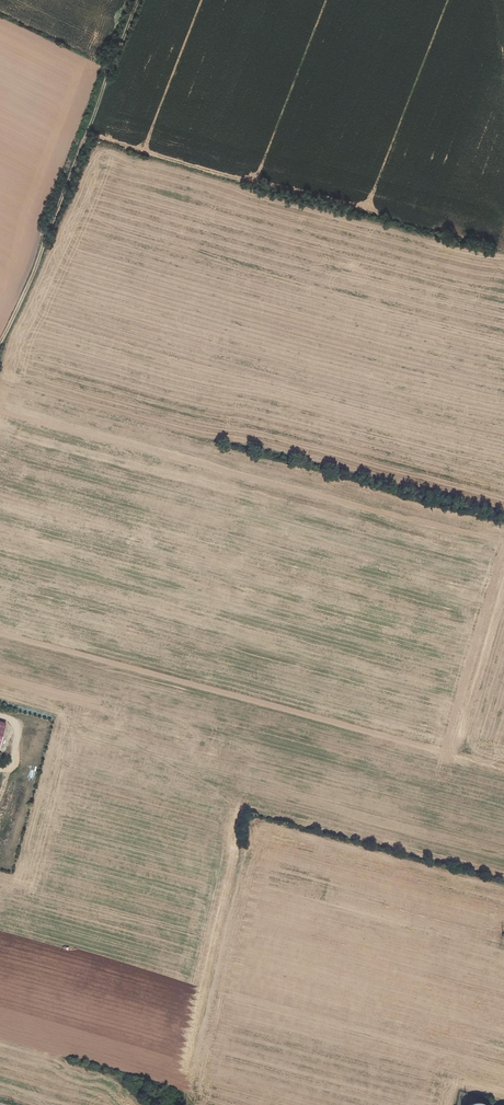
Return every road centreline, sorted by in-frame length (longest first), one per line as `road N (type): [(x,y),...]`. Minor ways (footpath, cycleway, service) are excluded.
road 1 (track): [(140,0),(0,350)]

